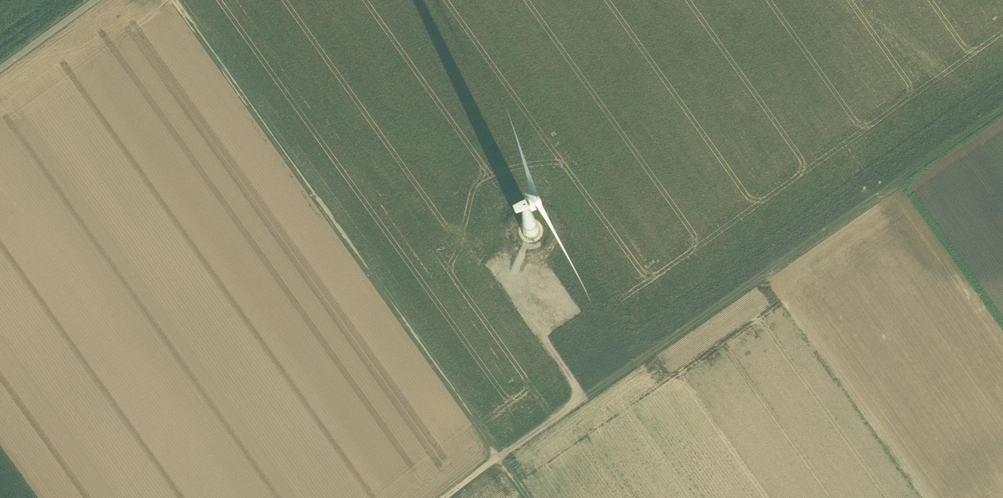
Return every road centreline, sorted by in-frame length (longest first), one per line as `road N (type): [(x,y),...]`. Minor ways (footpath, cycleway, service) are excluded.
road 1 (track): [(175,0),(500,455)]
road 2 (track): [(577,402),(1002,103)]
road 3 (track): [(500,455),(577,402),(590,348),(547,282)]
road 4 (track): [(103,0),(0,72)]

